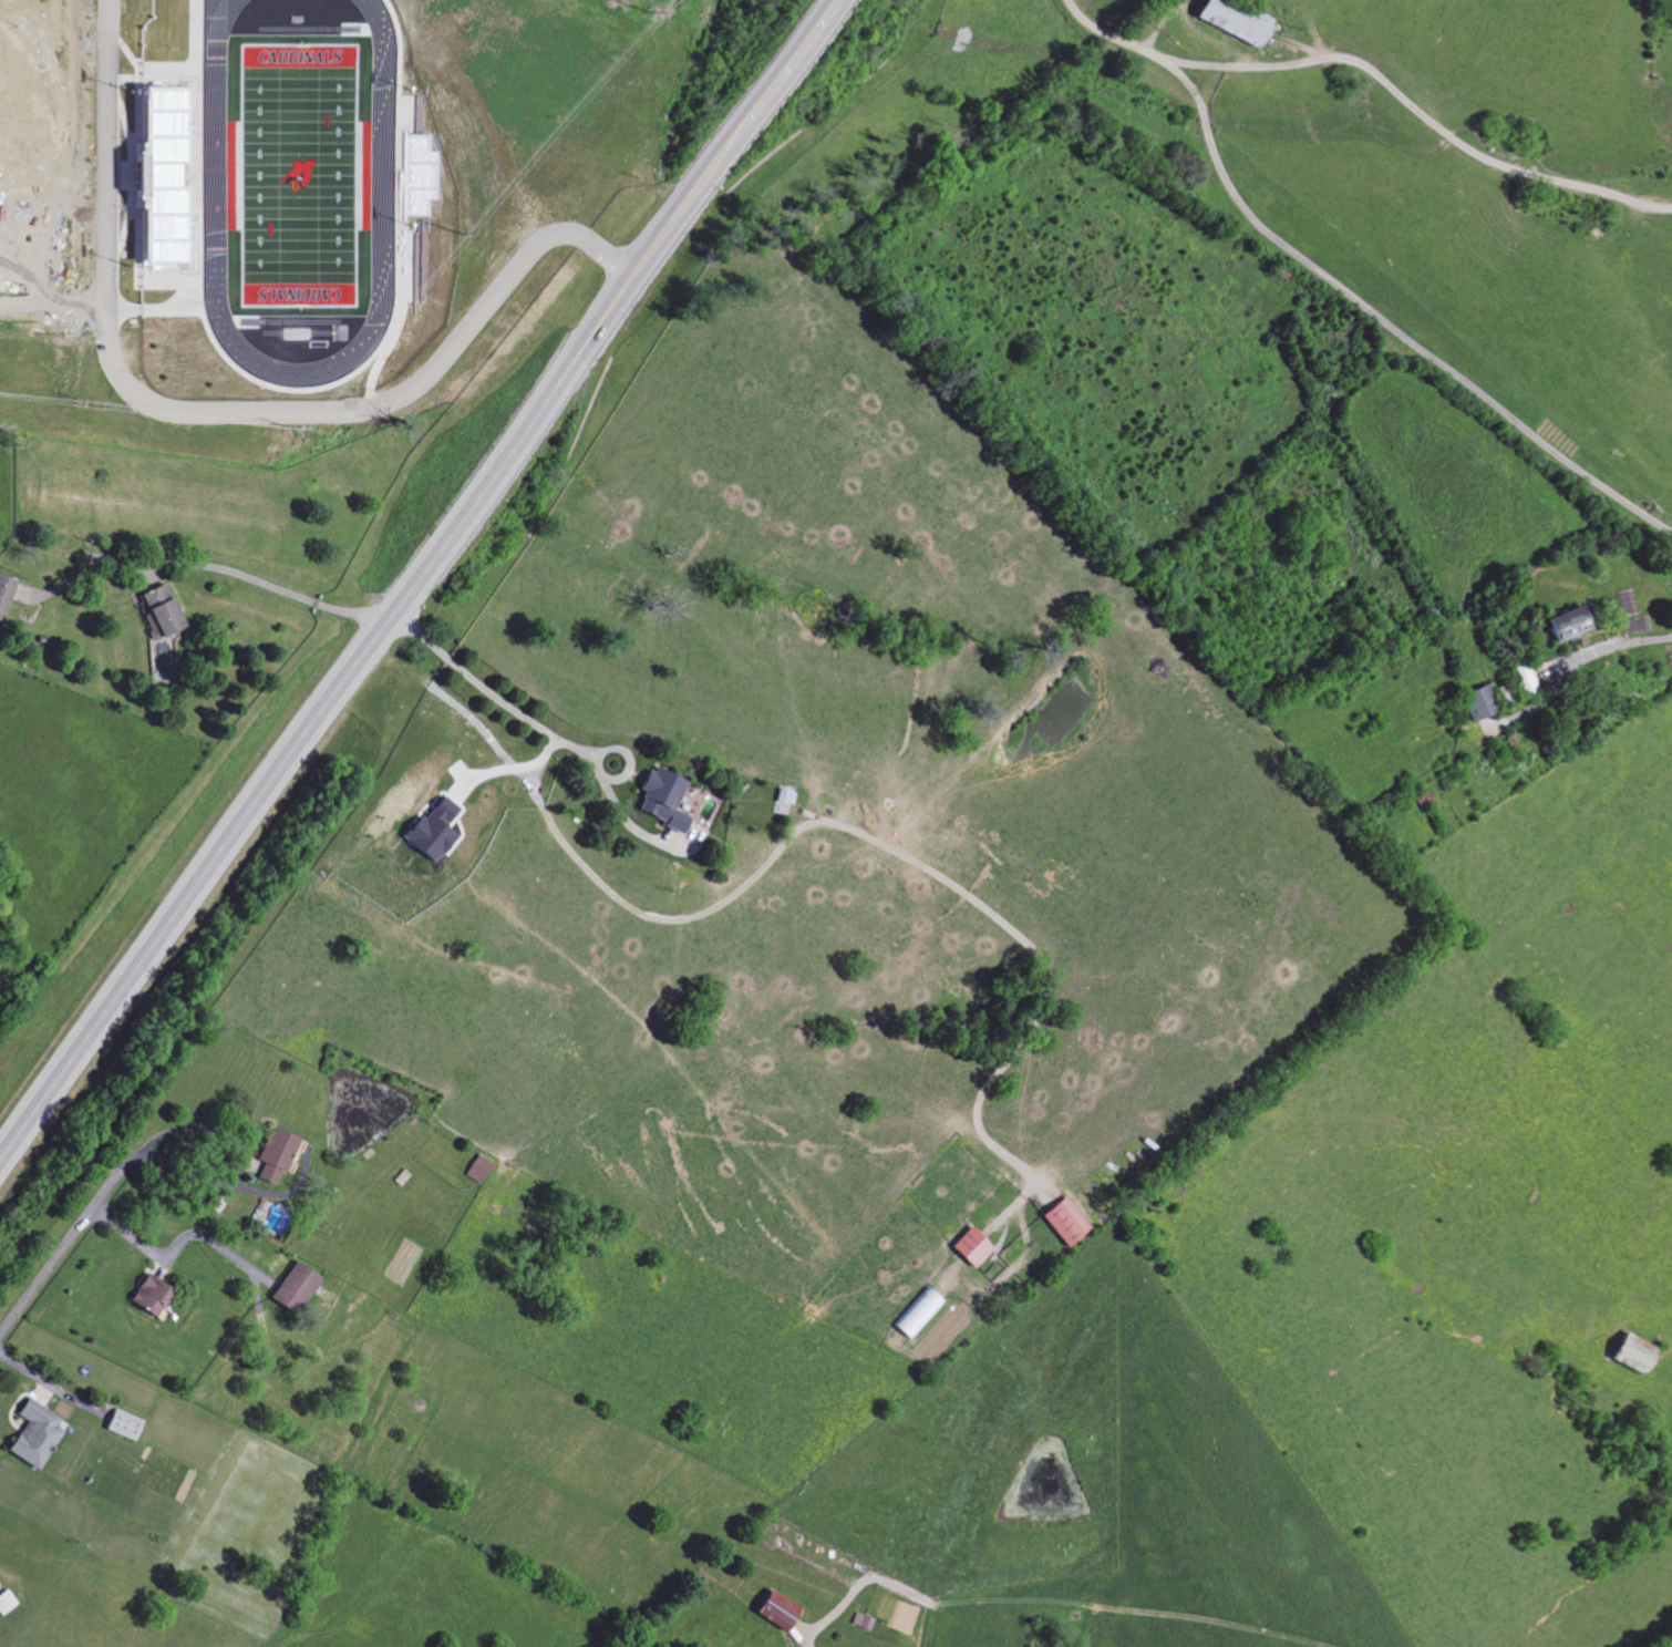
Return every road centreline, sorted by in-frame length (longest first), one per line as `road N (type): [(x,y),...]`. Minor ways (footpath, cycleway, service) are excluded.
road 1 (trunk): [(0,1163),(830,0)]
road 2 (residential): [(1671,535),(1572,469),(1272,238),(1225,175),(1195,91),(1175,64),(1105,37),(1068,0)]
road 3 (residential): [(0,1338),(122,1170)]

